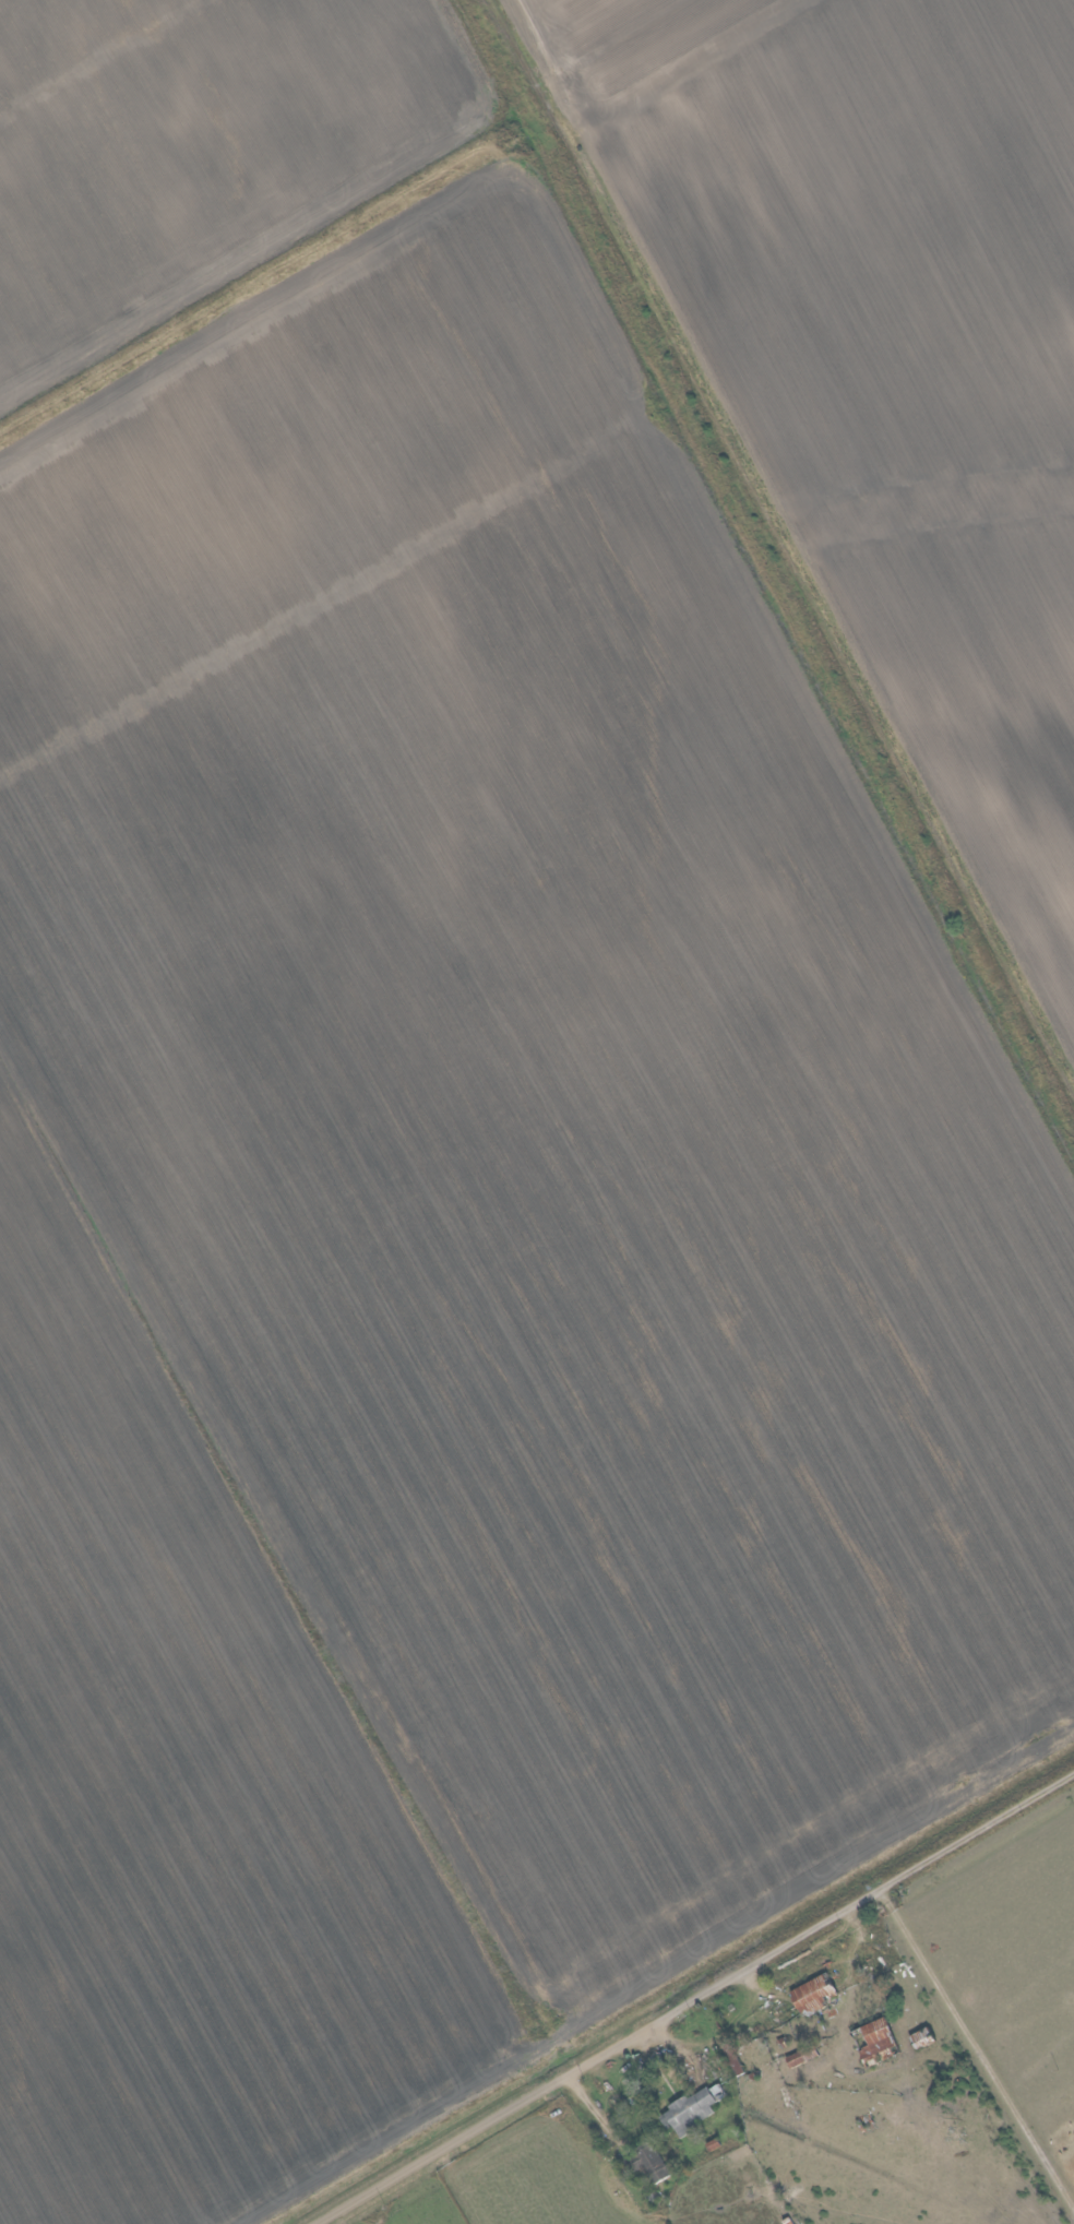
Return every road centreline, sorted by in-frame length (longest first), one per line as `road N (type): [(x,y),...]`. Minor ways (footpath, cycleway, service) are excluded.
road 1 (residential): [(310,2223),(707,1989)]

